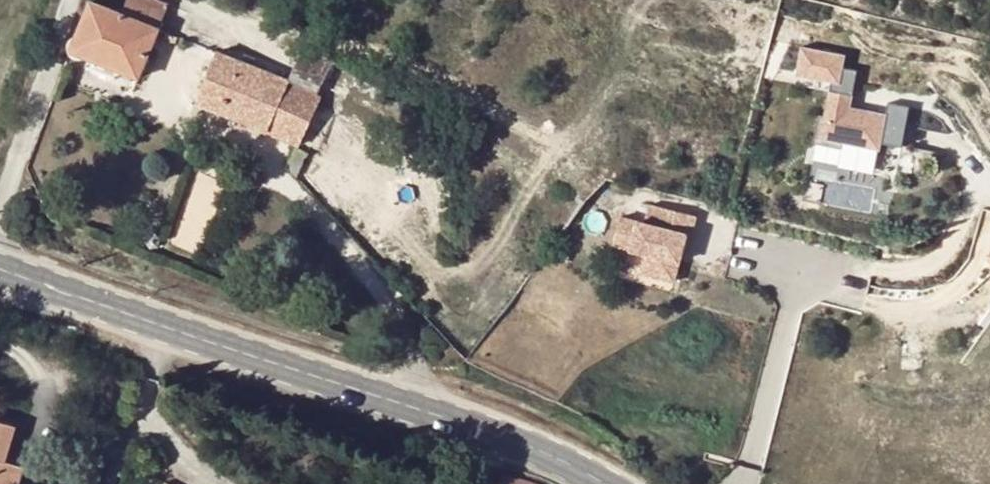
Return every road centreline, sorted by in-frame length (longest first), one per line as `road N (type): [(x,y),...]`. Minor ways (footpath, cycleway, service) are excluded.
road 1 (secondary): [(494,443),(0,265)]
road 2 (unclassified): [(71,0),(0,207)]

